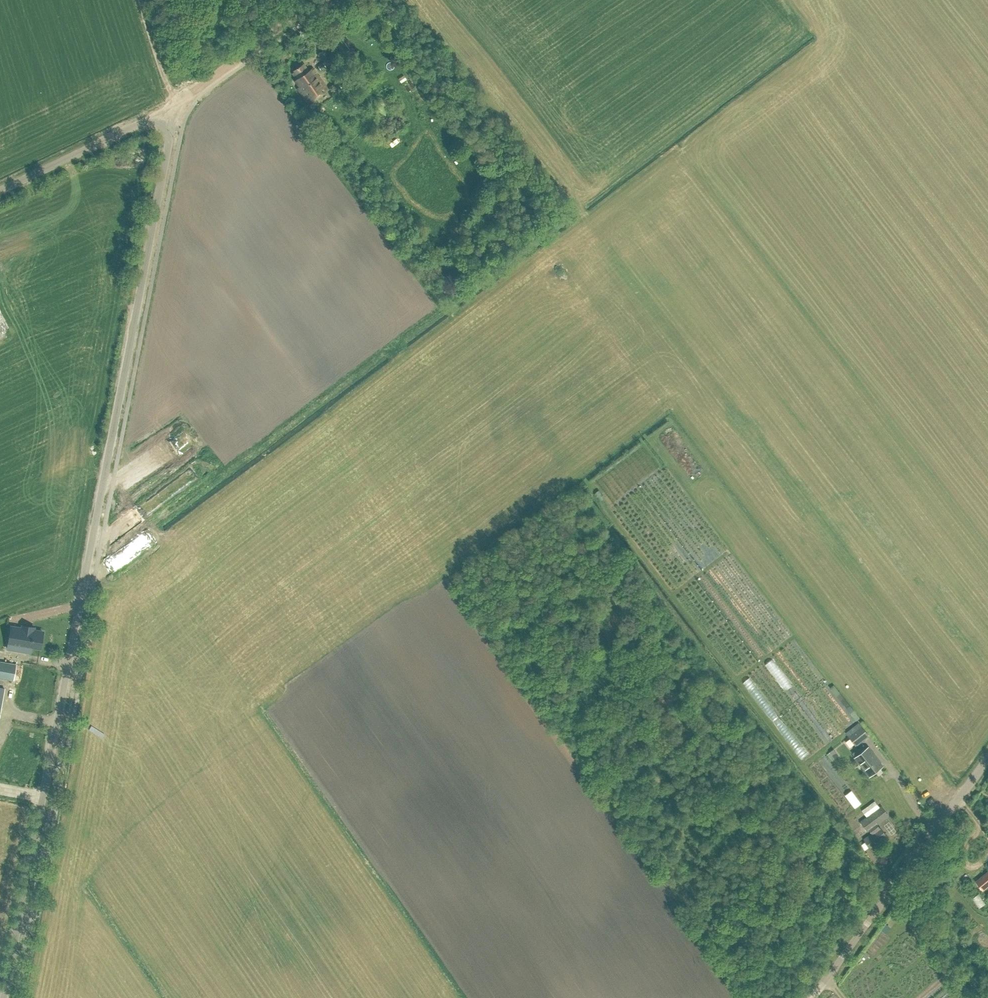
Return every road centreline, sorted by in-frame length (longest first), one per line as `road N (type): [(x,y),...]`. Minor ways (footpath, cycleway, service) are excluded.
road 1 (unclassified): [(4,997),(175,106),(0,190)]
road 2 (unclassified): [(808,997),(987,759)]
road 3 (track): [(175,106),(321,0)]

